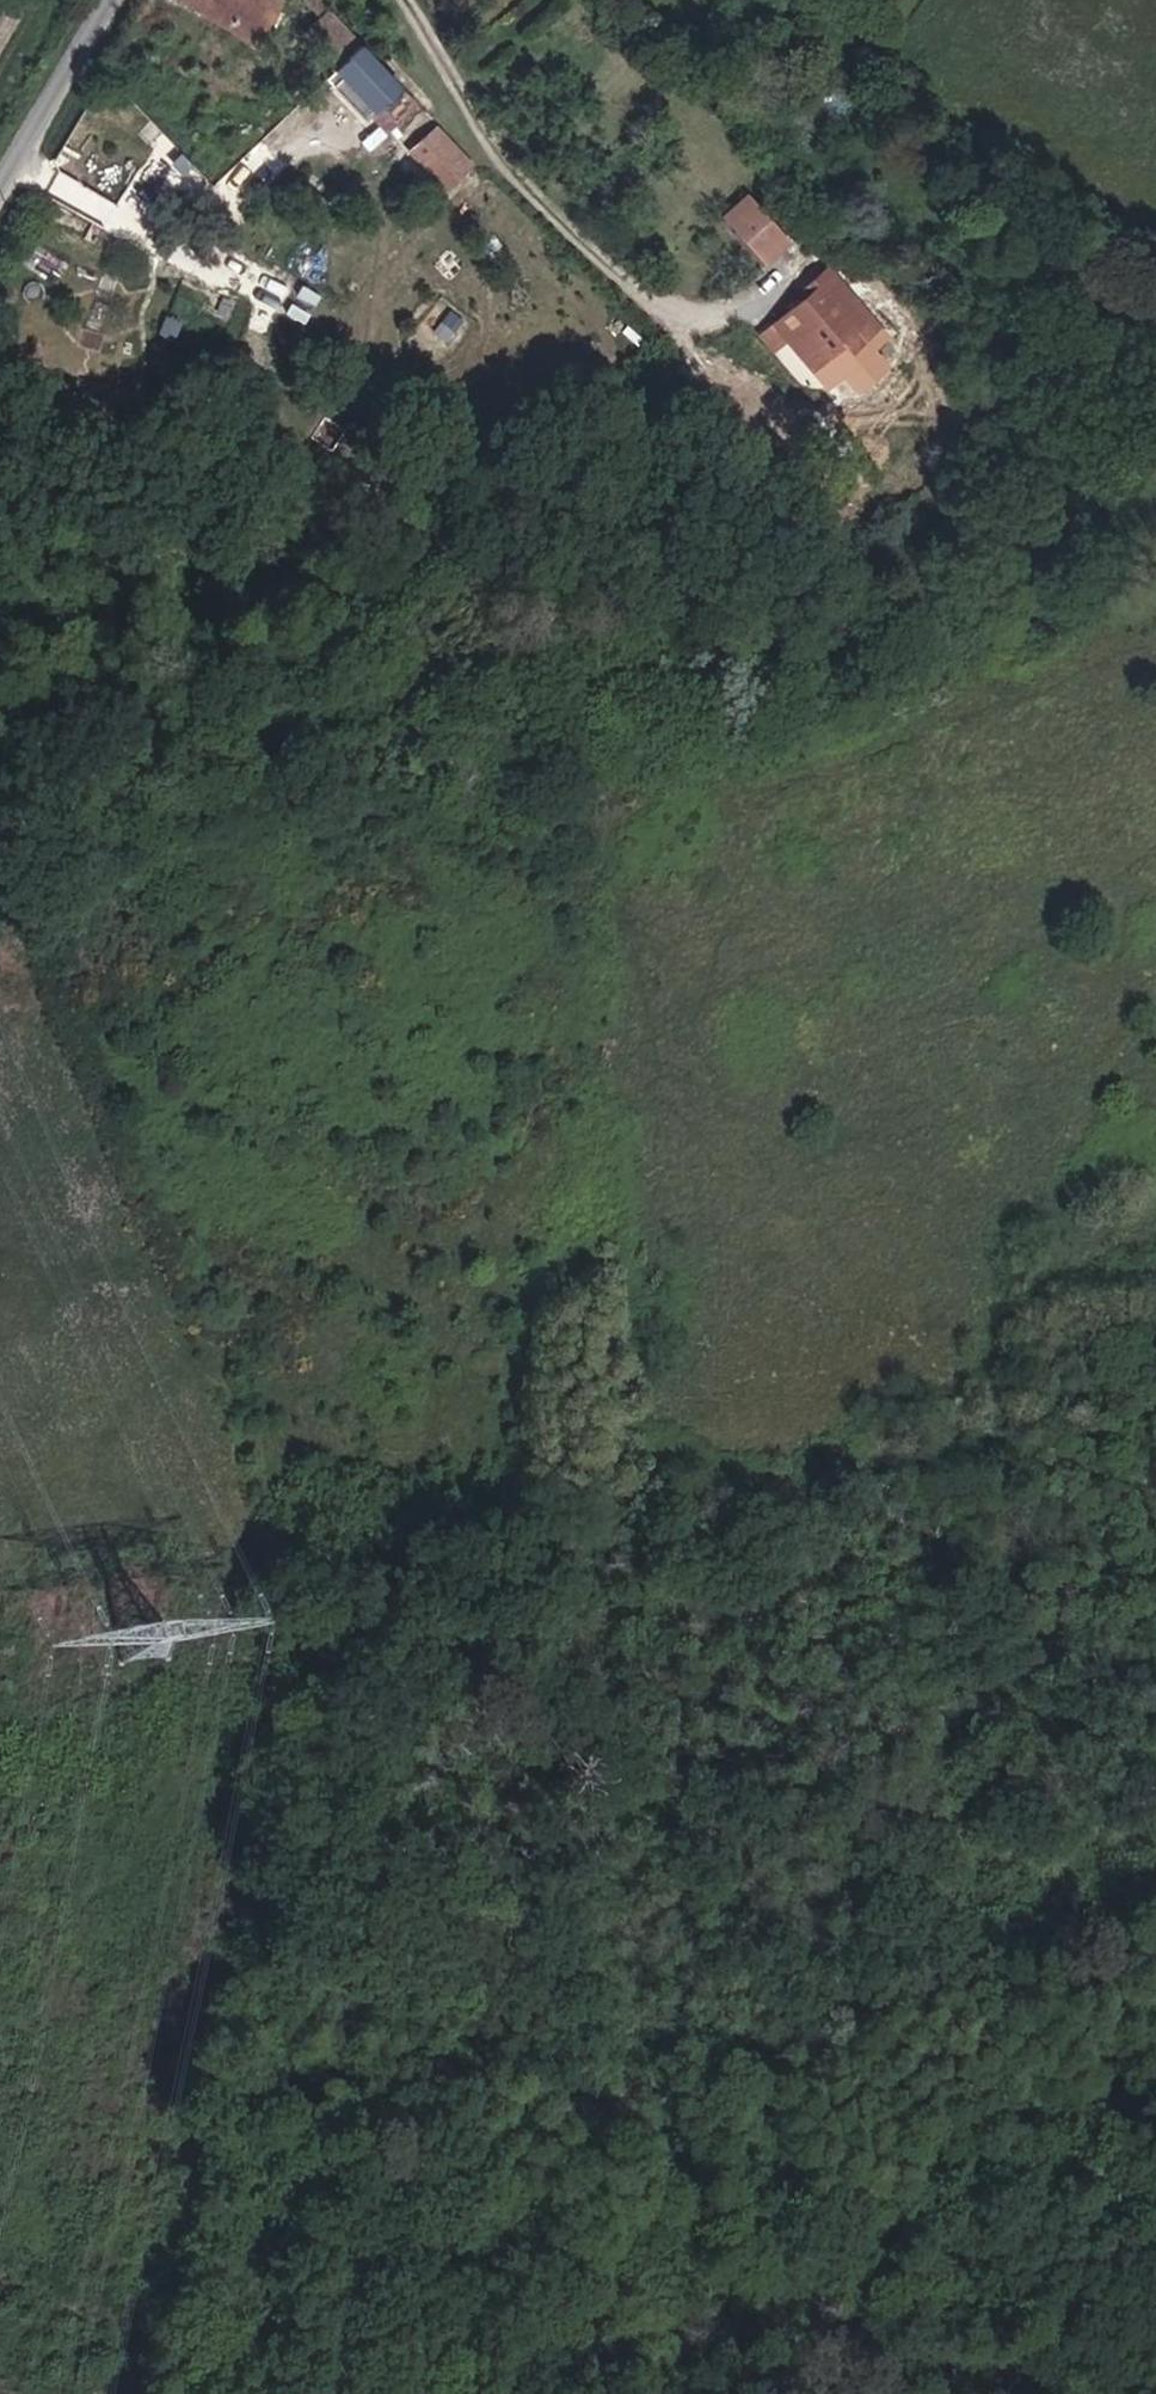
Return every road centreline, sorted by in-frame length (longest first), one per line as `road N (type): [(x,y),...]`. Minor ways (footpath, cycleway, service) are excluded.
road 1 (unclassified): [(105,0),(0,183)]

